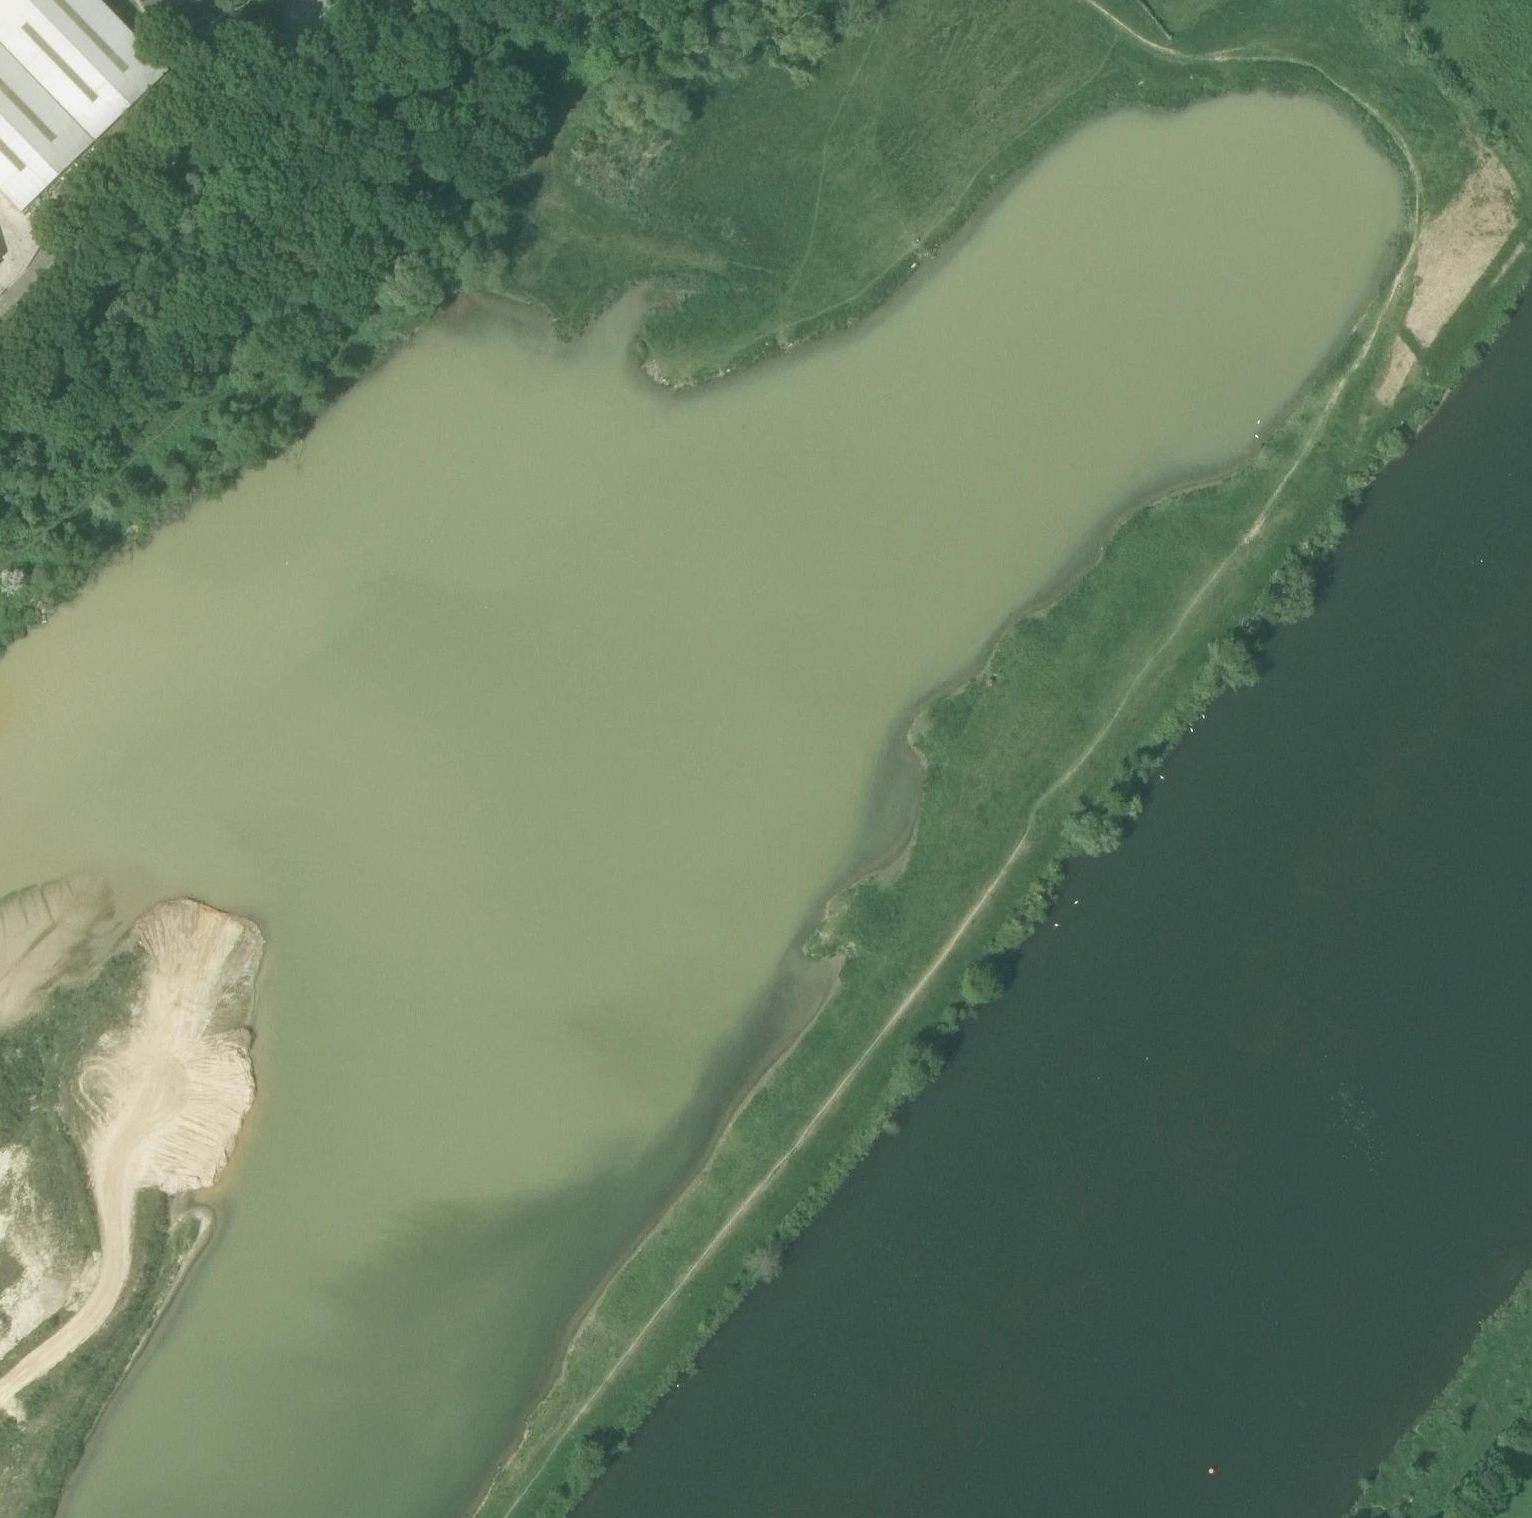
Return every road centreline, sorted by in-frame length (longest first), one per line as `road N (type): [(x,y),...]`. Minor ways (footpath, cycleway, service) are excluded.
road 1 (unclassified): [(49,279),(254,78),(386,0)]

